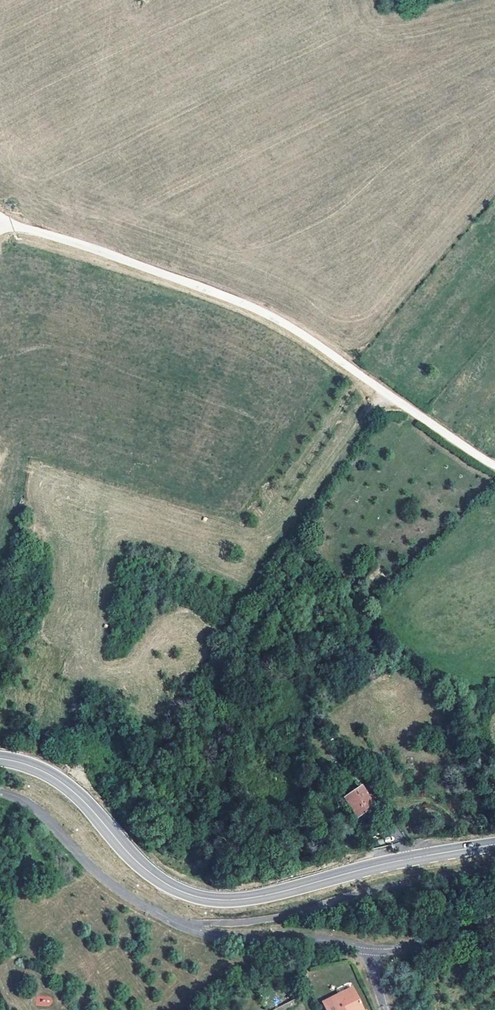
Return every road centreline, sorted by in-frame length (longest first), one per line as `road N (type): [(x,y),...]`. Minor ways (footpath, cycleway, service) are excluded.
road 1 (tertiary): [(494,845),(261,896),(206,898),(142,866),(62,782),(0,759)]
road 2 (track): [(9,225),(265,313),(494,465)]

